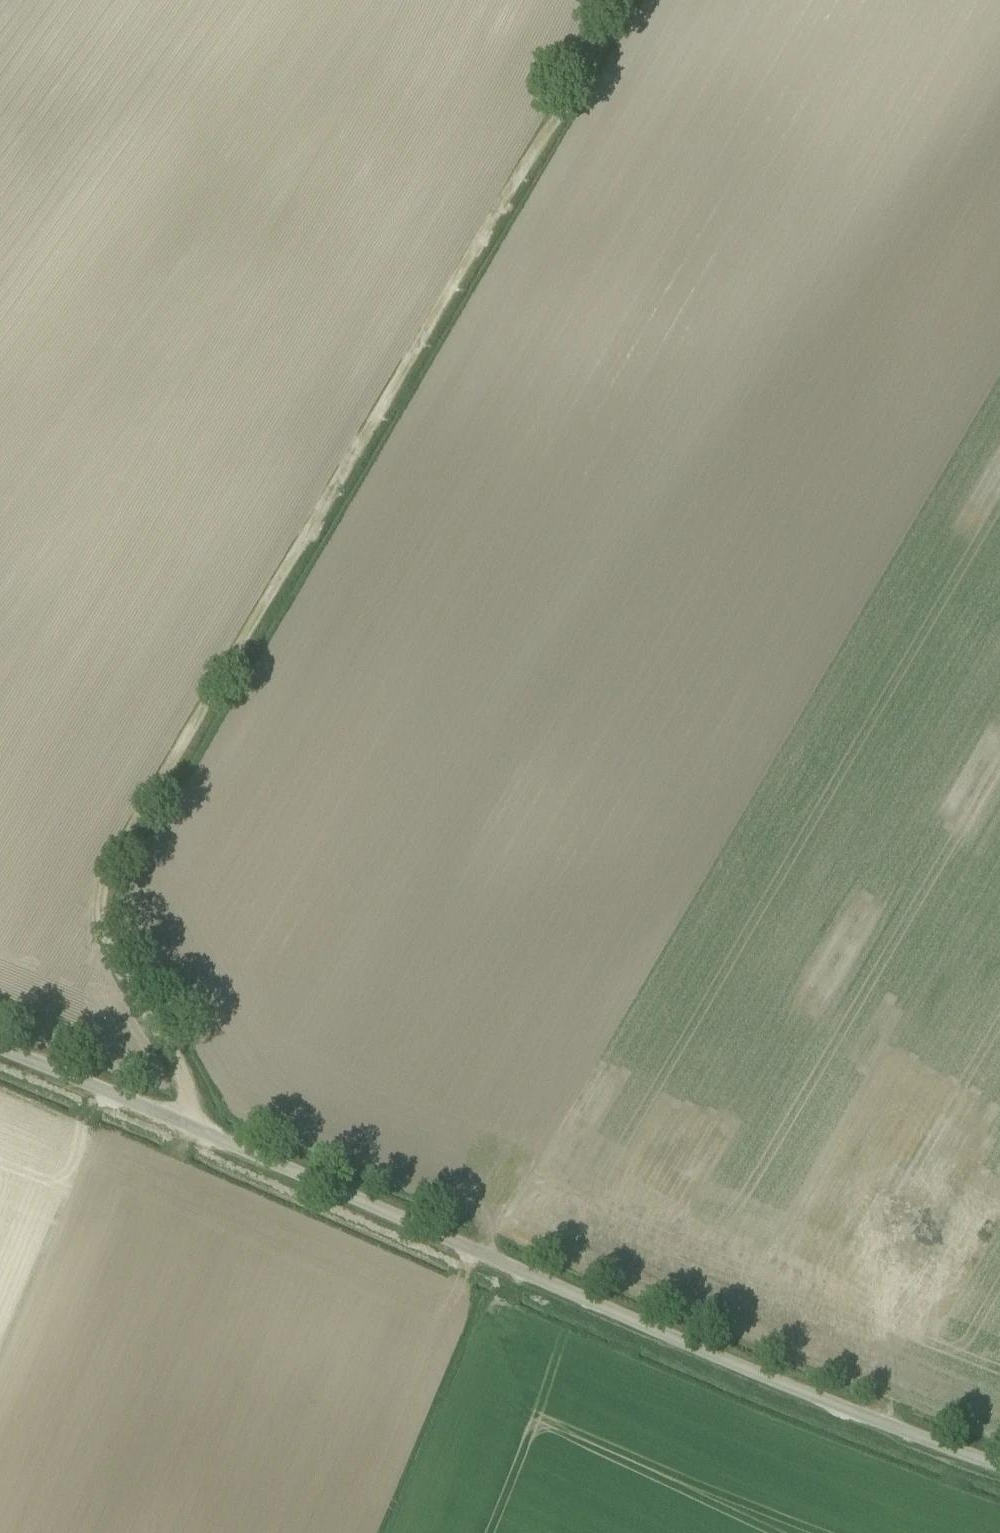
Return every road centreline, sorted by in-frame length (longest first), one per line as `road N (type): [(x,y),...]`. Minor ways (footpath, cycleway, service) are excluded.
road 1 (track): [(624,0),(109,877),(106,913),(124,965),(189,1094),(197,1130)]
road 2 (unclassified): [(999,1447),(0,1050)]

